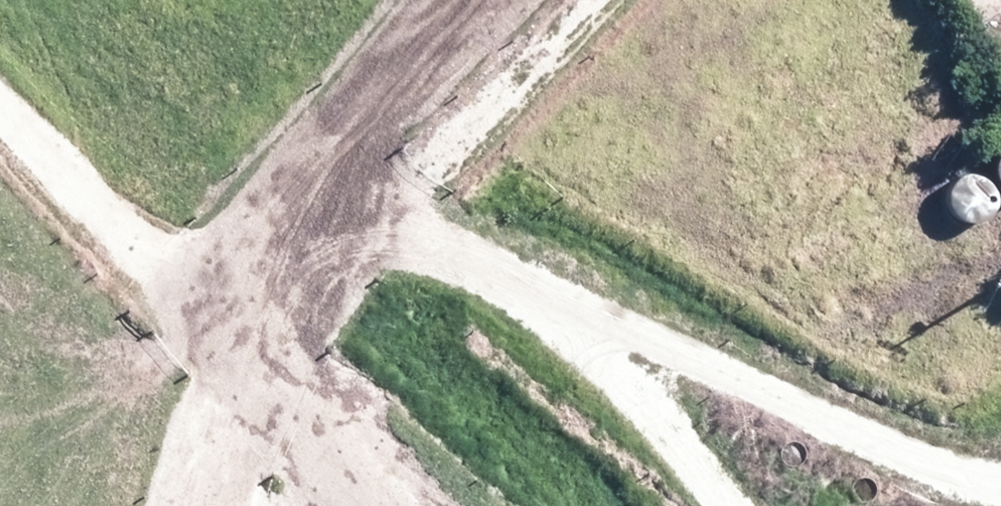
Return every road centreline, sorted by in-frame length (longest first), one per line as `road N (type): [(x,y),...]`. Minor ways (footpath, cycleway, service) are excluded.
road 1 (track): [(733,505),(601,335),(343,201),(266,366),(0,86)]
road 2 (track): [(601,335),(971,476),(1000,478)]
road 3 (track): [(213,505),(266,366),(378,505)]
road 4 (track): [(346,202),(542,0)]

